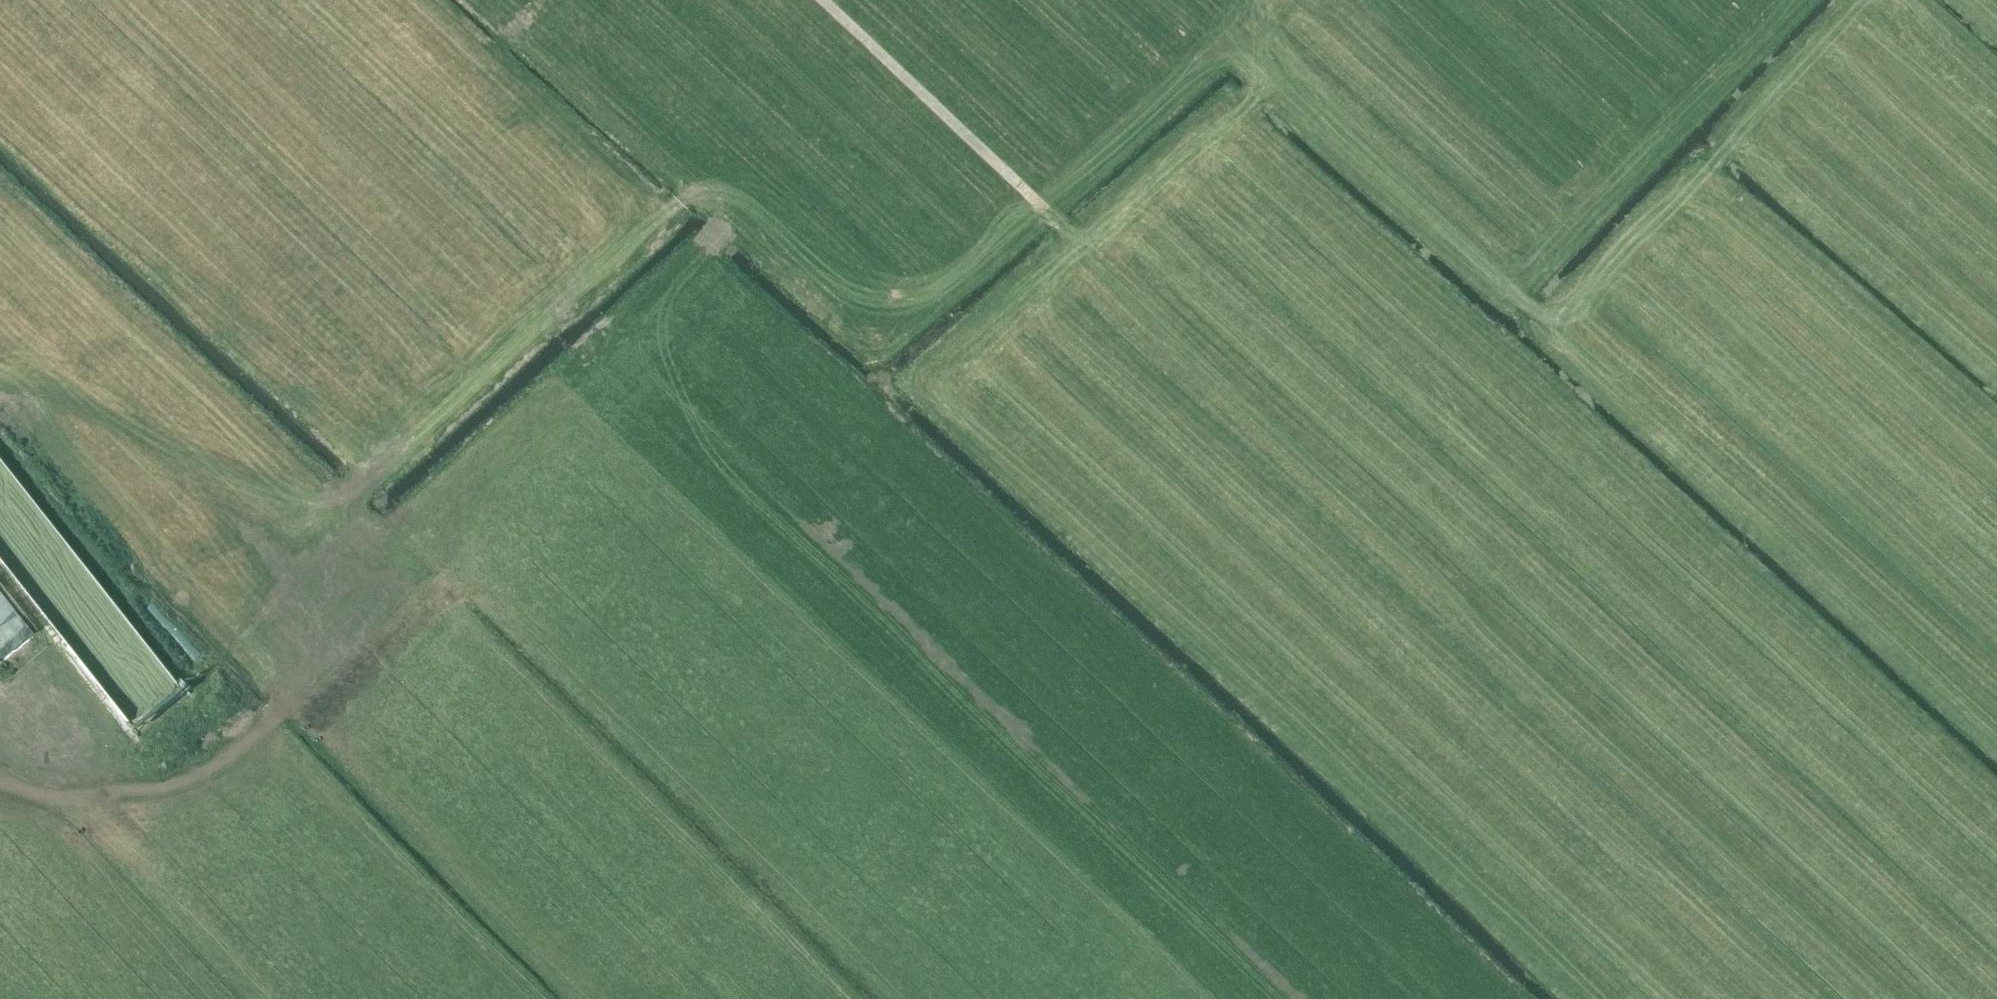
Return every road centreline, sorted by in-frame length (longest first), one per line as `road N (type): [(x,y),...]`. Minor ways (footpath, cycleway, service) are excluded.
road 1 (track): [(820,0),(1060,228),(1085,239),(1239,108),(1272,94),(1293,97),(1546,318),(1580,307),(1724,146)]

